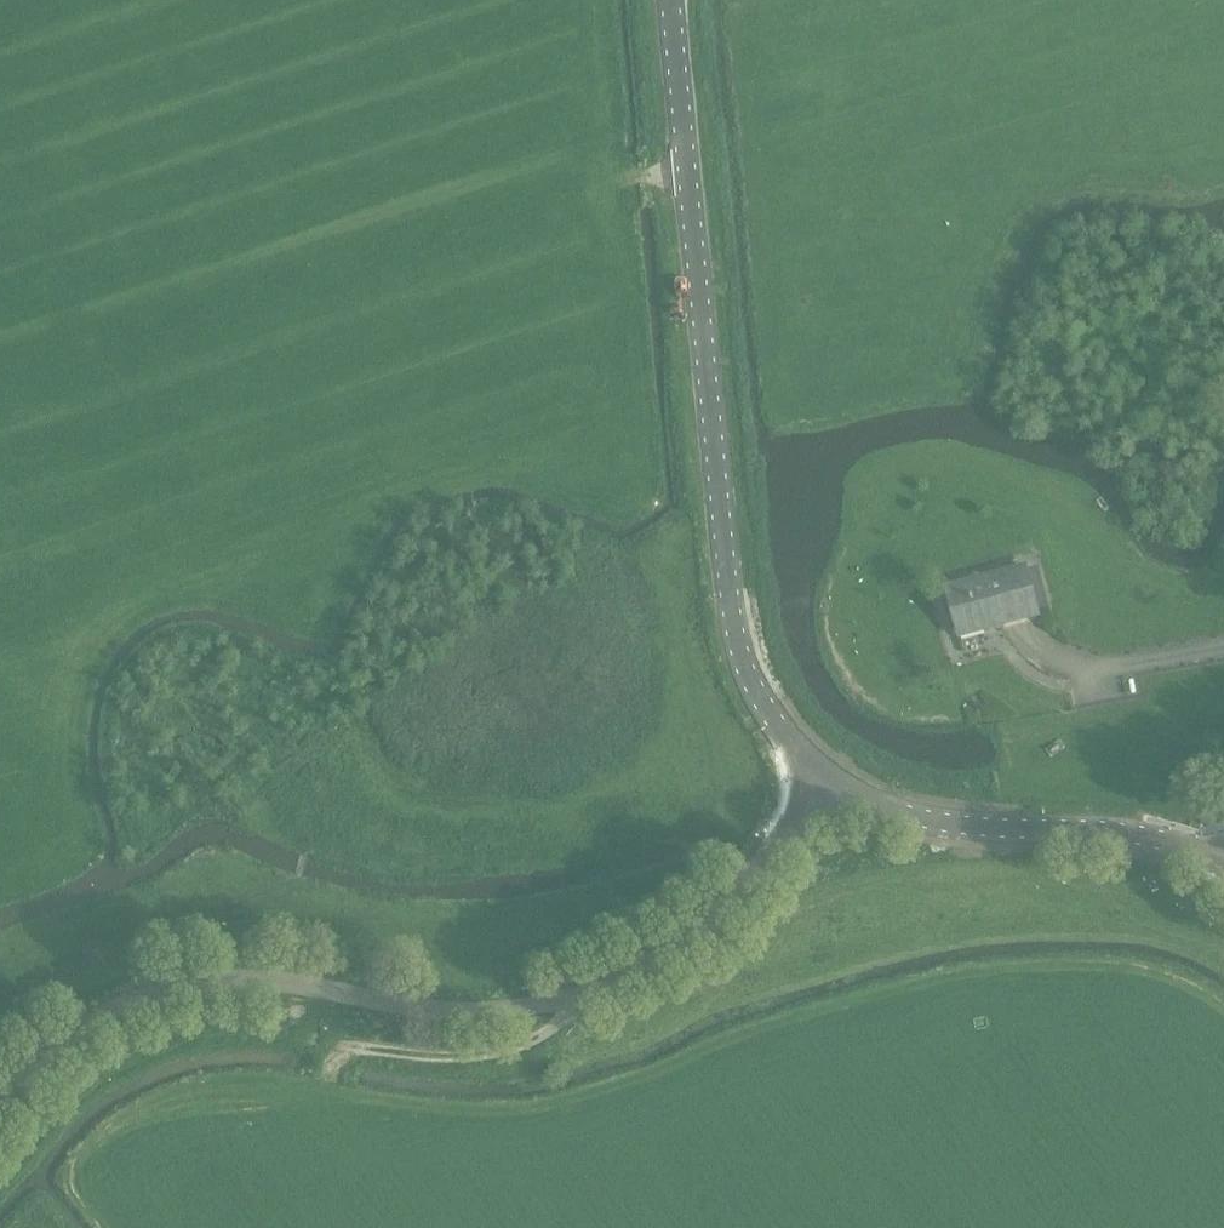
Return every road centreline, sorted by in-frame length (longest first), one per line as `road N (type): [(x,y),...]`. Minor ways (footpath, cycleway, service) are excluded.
road 1 (unclassified): [(0,1105),(48,1052),(96,1018),(192,982),(271,983),(468,1010),(546,1001),(602,983),(663,953),(729,900),(822,777)]
road 2 (unclassified): [(822,777),(775,720),(744,662),(723,541),(671,0)]
road 3 (unclassified): [(1223,864),(1123,834),(990,830),(885,813),(822,777)]

